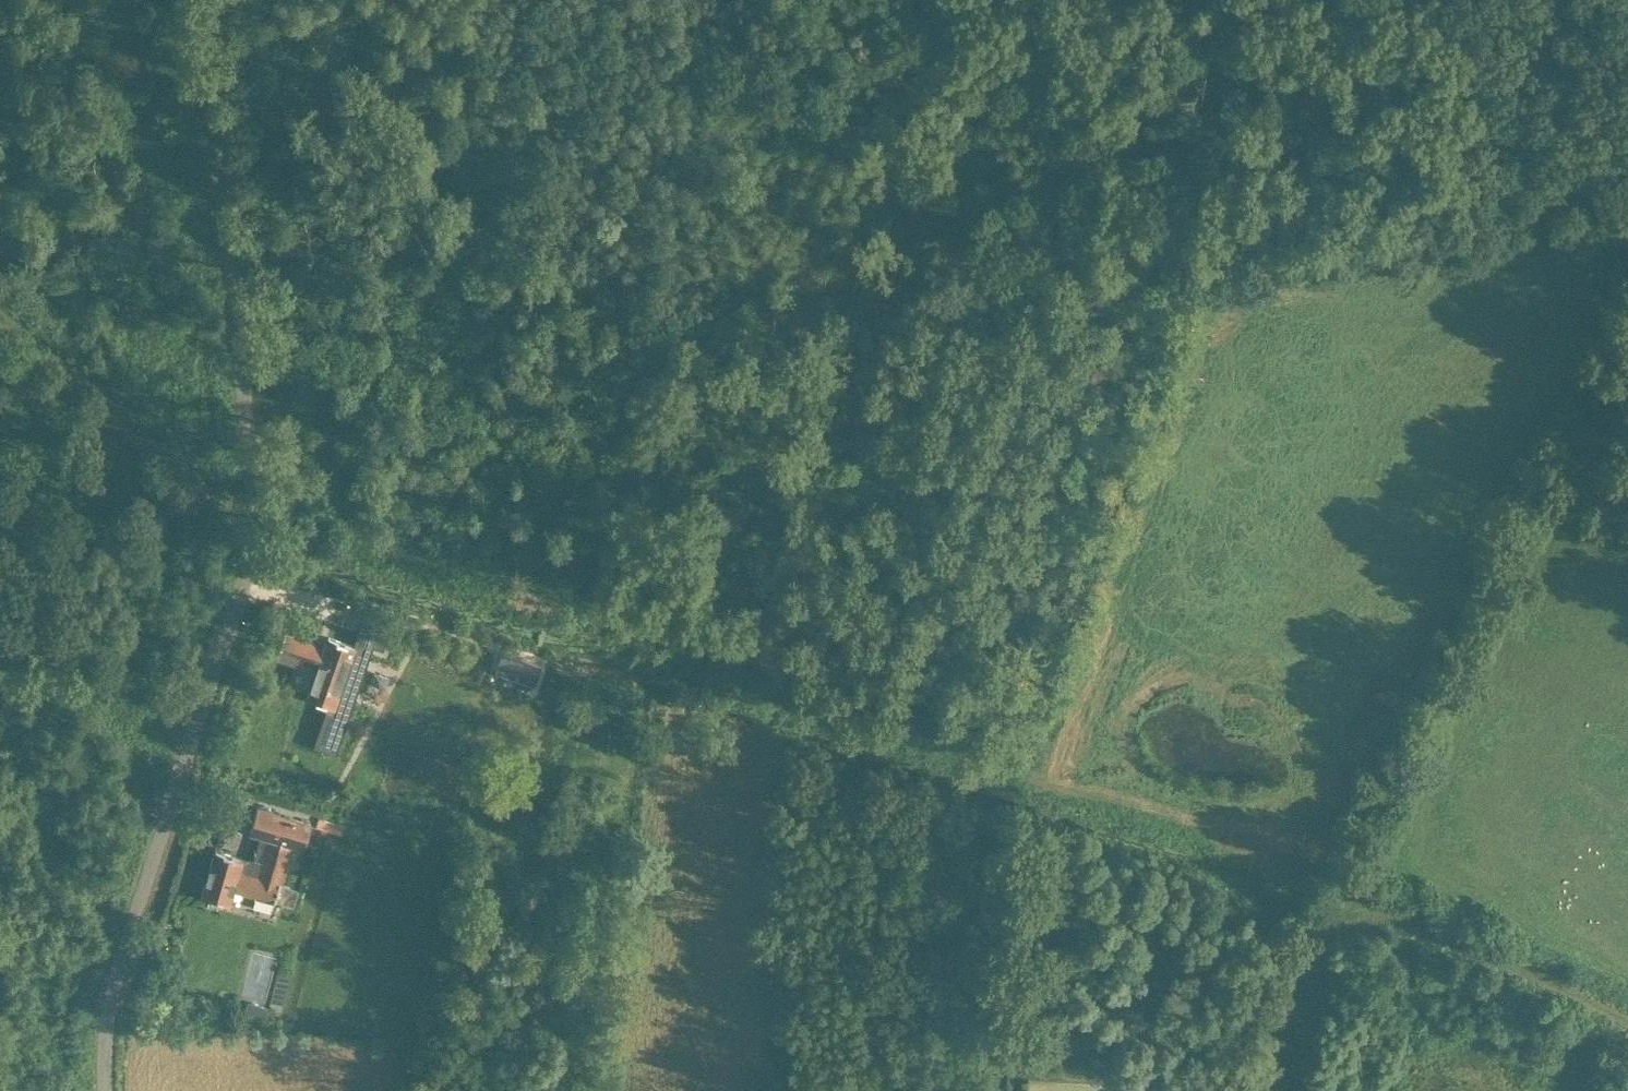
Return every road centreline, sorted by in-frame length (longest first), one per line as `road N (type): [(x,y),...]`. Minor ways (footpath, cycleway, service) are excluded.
road 1 (unclassified): [(208,0),(249,531),(125,920),(111,998),(111,1090)]
road 2 (track): [(1627,335),(1368,861),(1368,893)]
road 3 (track): [(249,499),(216,492),(0,315)]
road 4 (track): [(1368,893),(1627,1011)]
road 5 (track): [(198,695),(0,668)]

